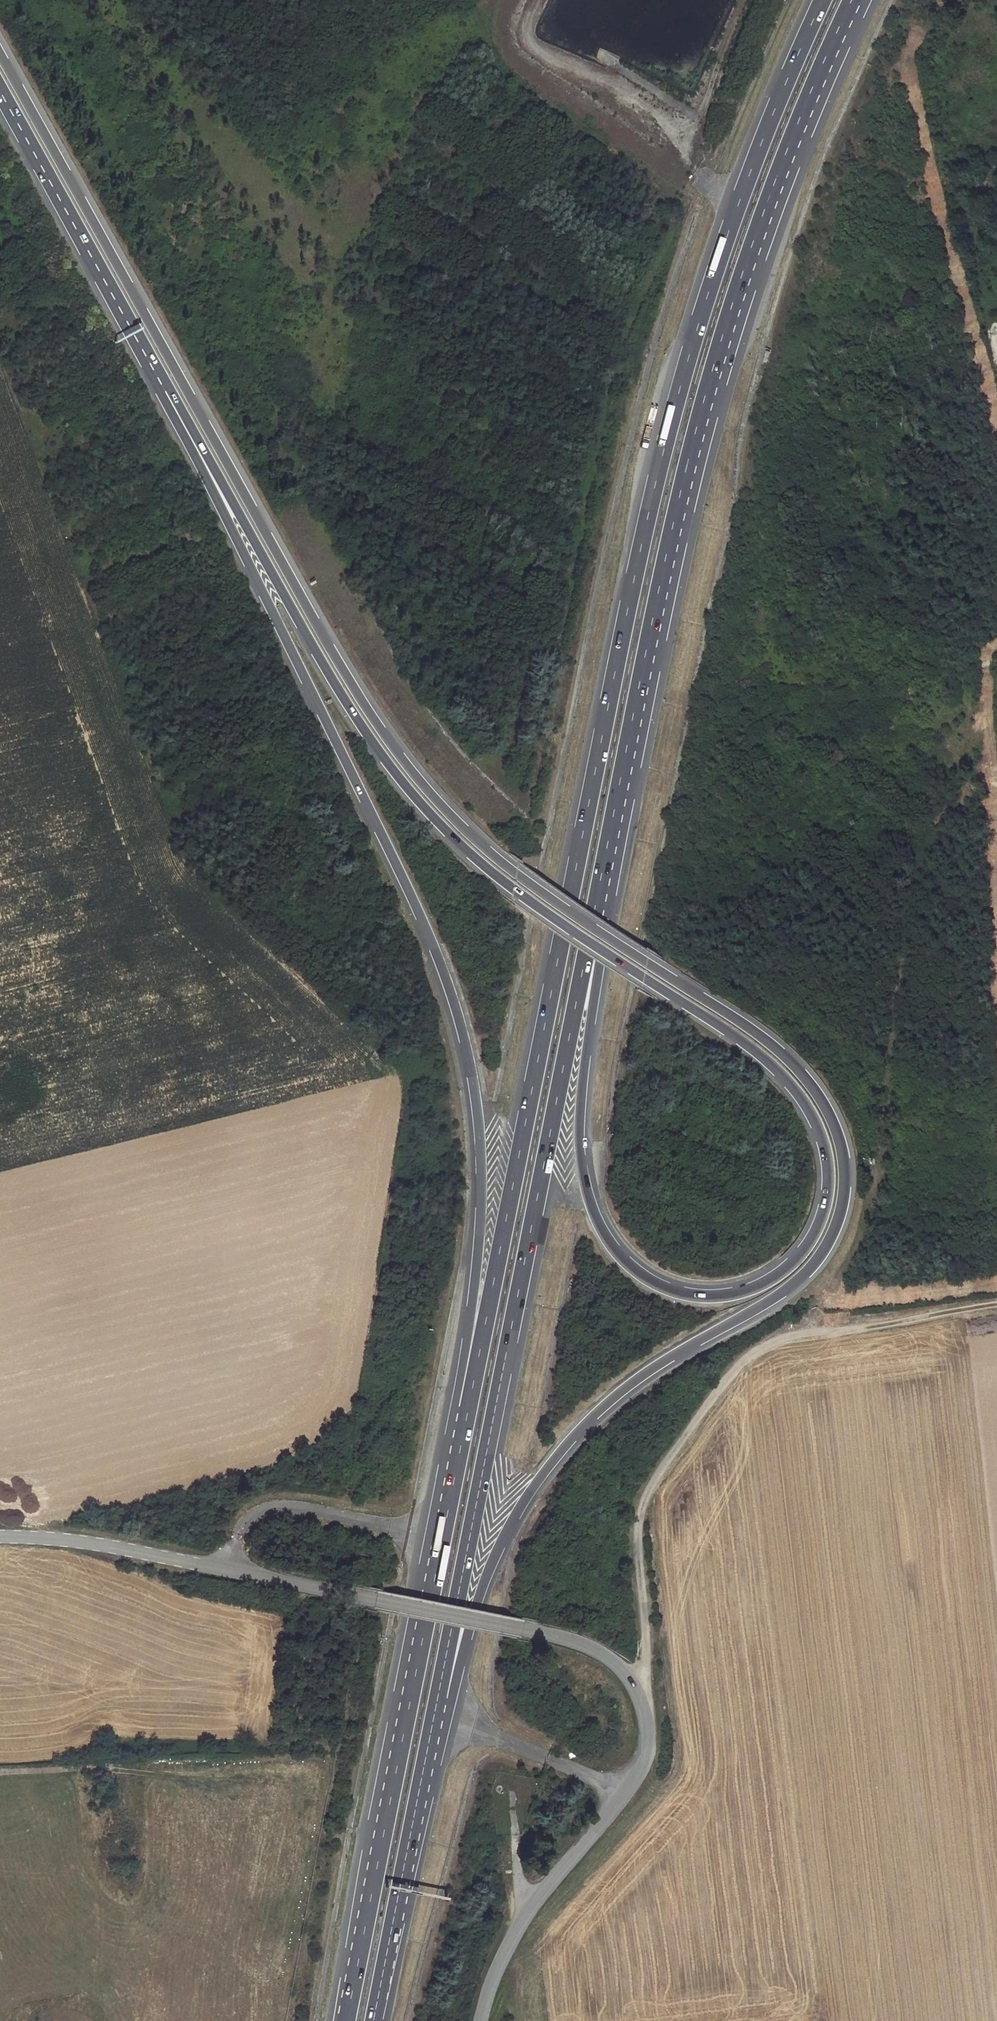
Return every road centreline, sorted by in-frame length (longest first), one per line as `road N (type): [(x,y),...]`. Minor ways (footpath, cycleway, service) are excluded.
road 1 (trunk): [(437,1698),(455,1684),(481,1587),(537,1480),(622,1390),(772,1298),(814,1263),(839,1216),(842,1144),(824,1102),(782,1054),(531,887),(465,832),(402,759),(335,657),(0,52)]
road 2 (trunk): [(165,391),(399,781),(525,903),(642,978),(723,1028),(741,1041),(812,1113),(825,1159),(820,1219),(800,1254),(760,1286),(725,1295),(654,1283),(623,1259),(590,1206),(579,1112),(600,960),(593,919)]
road 3 (motorway): [(823,0),(739,201),(677,394),(467,1412)]
road 4 (trunk): [(165,391),(398,863),(464,1033),(482,1171),(461,1378),(467,1412)]
road 5 (motorway): [(593,919),(703,400),(762,212),(851,0)]
road 6 (motorway): [(437,1698),(593,919)]
road 7 (unclassified): [(632,1684),(612,1659),(579,1640),(231,1567),(82,1541),(0,1536)]
road 8 (motorway): [(467,1412),(346,2020)]
road 9 (track): [(996,1305),(812,1331),(769,1342),(733,1368),(657,1475),(640,1516),(649,1654)]
road 10 (unclassified): [(480,2020),(494,1964),(532,1902),(638,1770),(645,1741),(632,1684)]
road 11 (trunk): [(0,92),(165,391)]
road 12 (motorway): [(372,2020),(437,1698)]

